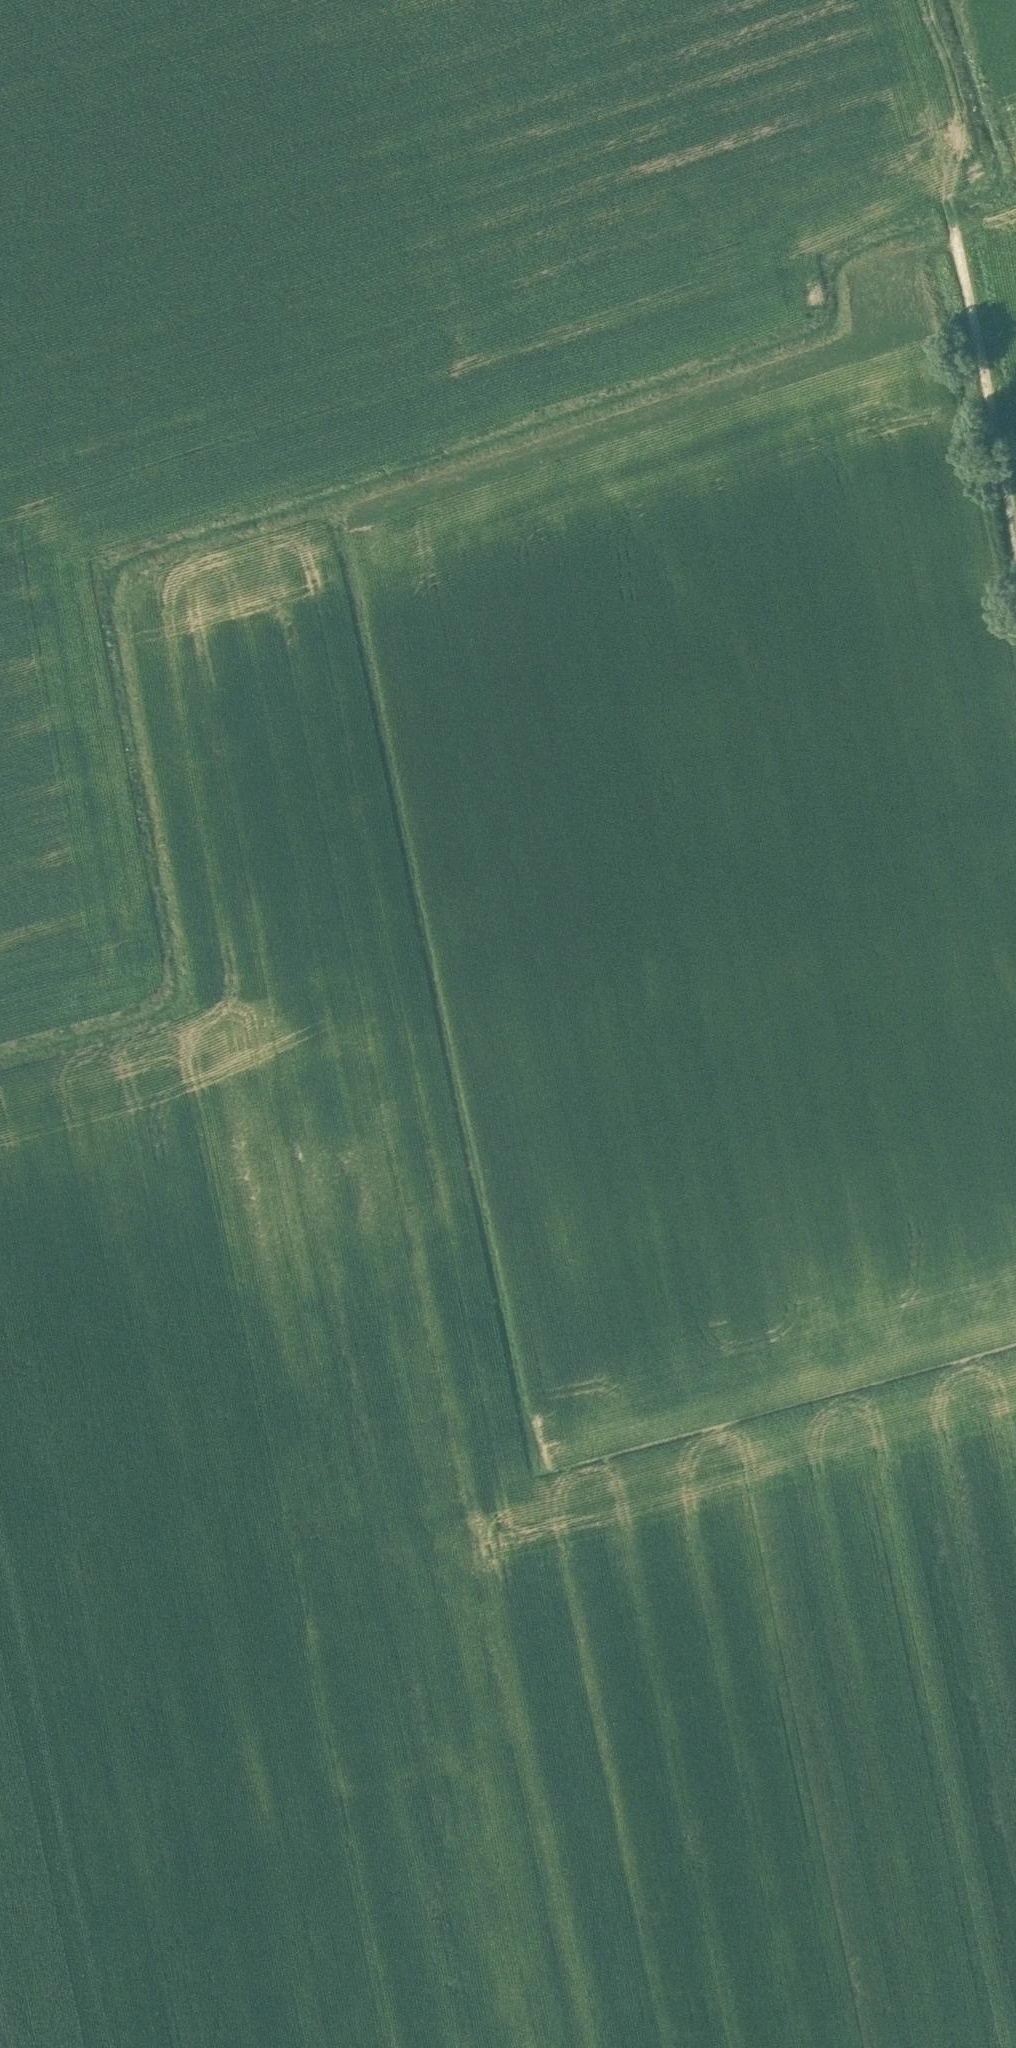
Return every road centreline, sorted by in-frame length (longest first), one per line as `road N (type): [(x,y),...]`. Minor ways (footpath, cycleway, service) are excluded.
road 1 (track): [(1015,540),(940,202)]

